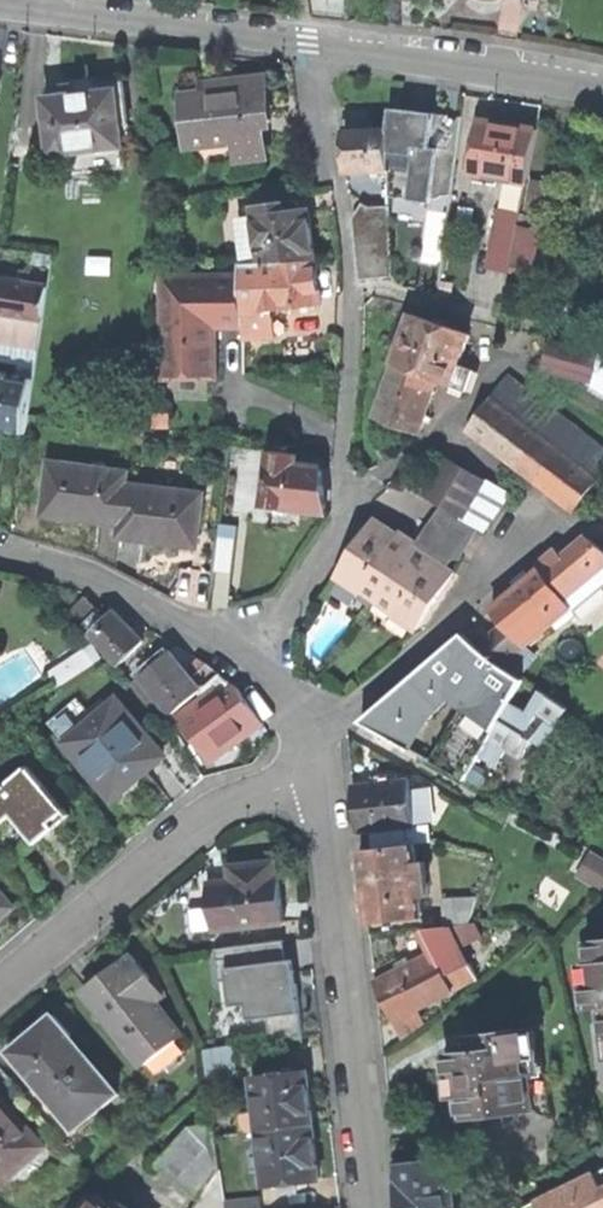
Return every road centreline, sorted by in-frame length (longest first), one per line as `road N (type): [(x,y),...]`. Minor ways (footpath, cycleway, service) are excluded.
road 1 (residential): [(307,39),(341,253),(352,372),(350,494),(339,533),(252,660)]
road 2 (residential): [(318,771),(371,1207)]
road 3 (residential): [(0,991),(221,807),(318,771)]
road 4 (residential): [(602,93),(307,39)]
road 5 (residential): [(307,39),(20,0)]
road 6 (residential): [(0,549),(109,581),(252,660)]
road 7 (residential): [(252,660),(289,696),(318,771)]

